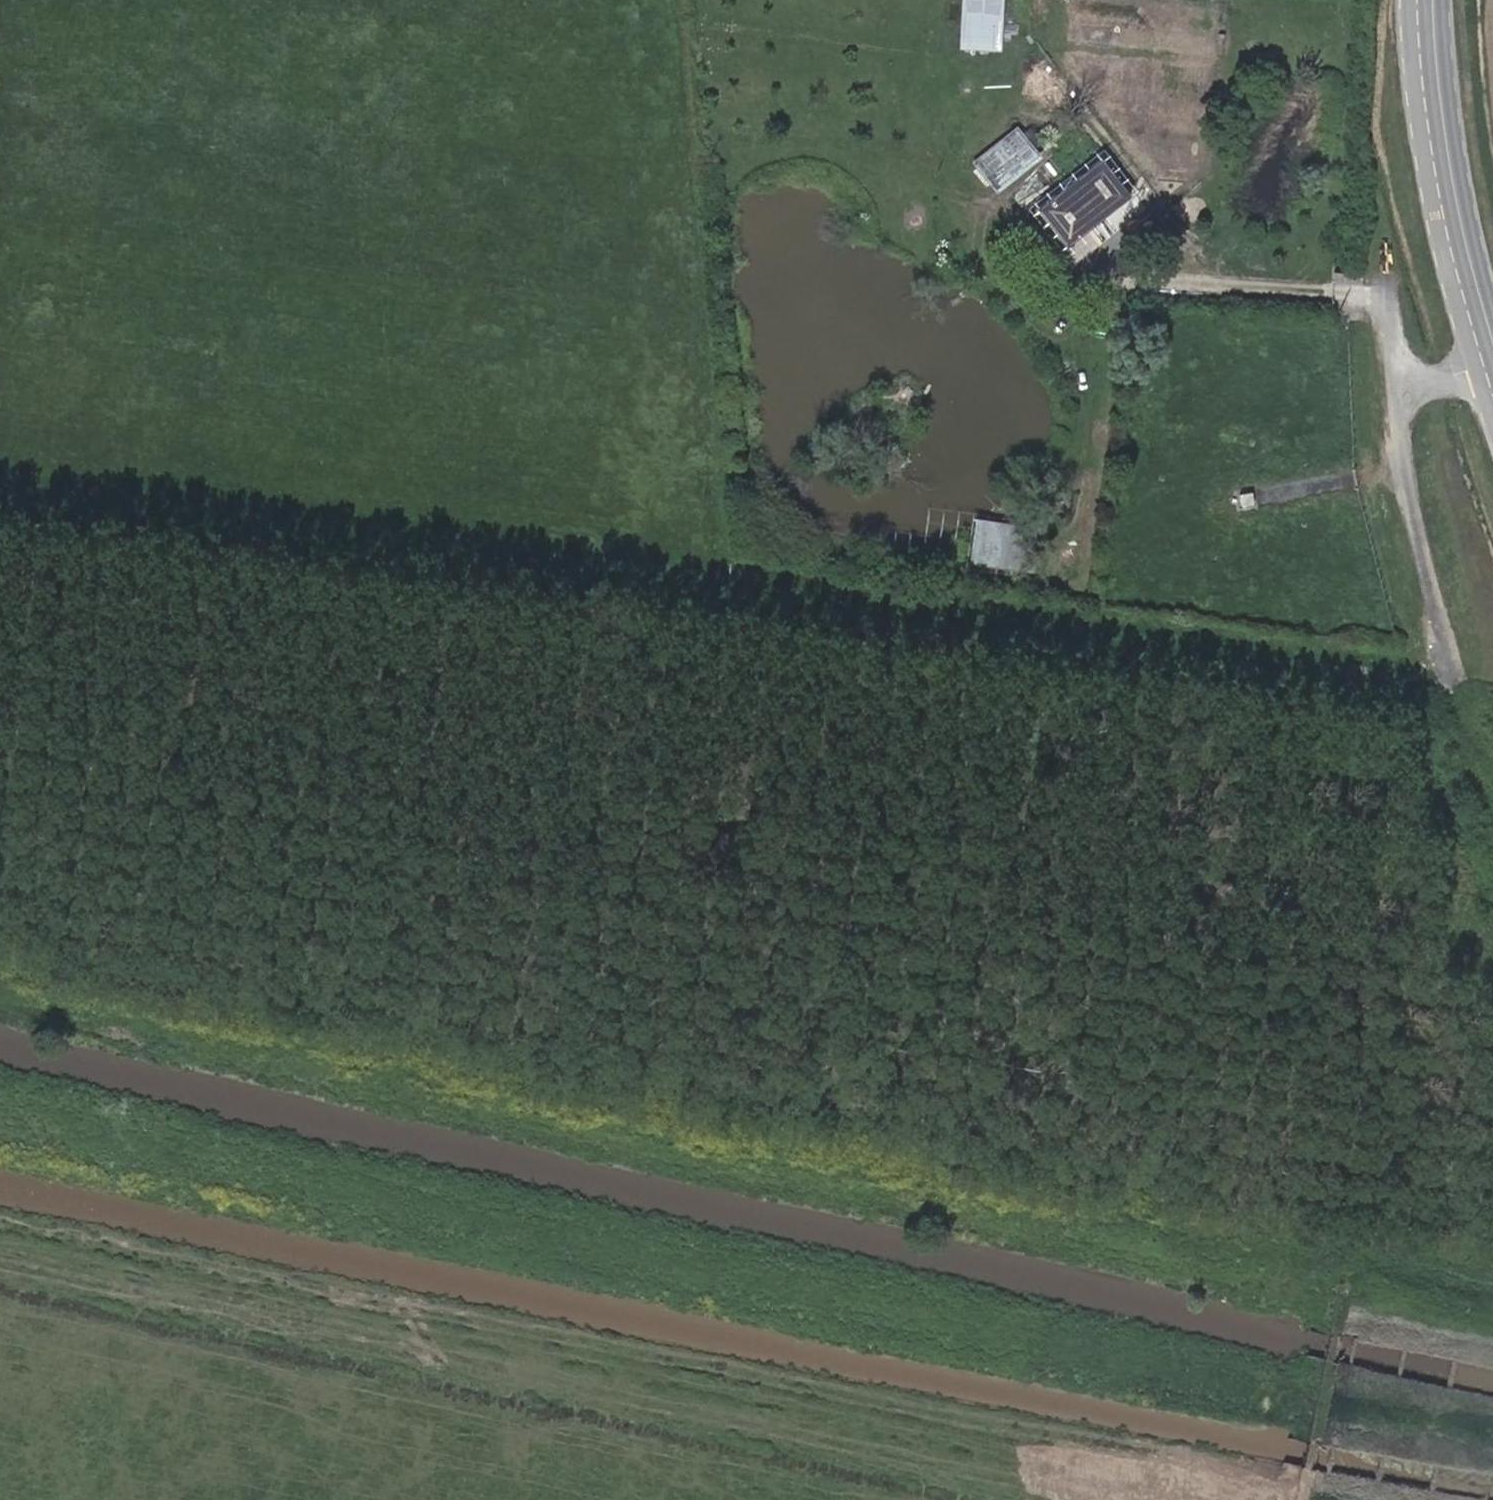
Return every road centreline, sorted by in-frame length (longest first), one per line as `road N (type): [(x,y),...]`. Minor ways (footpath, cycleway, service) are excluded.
road 1 (tertiary): [(1492,322),(1443,123),(1432,0)]

